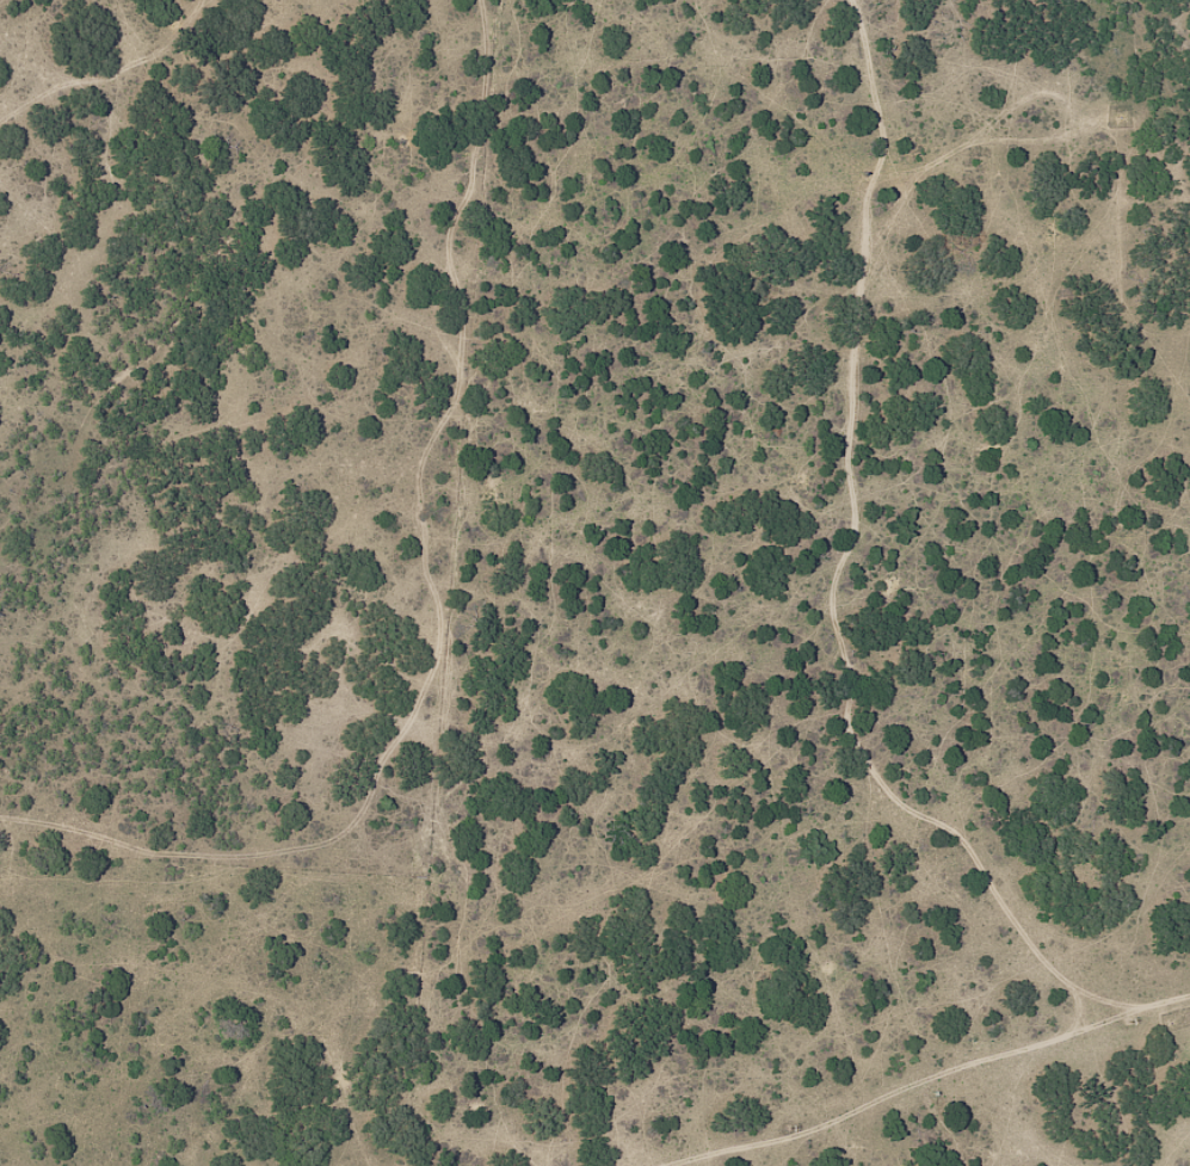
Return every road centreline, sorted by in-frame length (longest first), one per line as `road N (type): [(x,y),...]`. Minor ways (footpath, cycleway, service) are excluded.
road 1 (track): [(1189,1052),(787,1165)]
road 2 (track): [(225,0),(162,58),(41,129),(0,114)]

